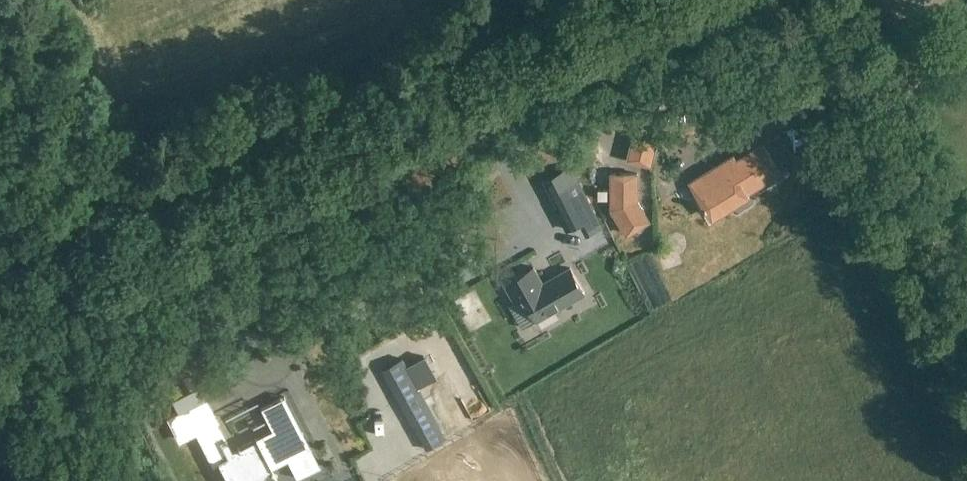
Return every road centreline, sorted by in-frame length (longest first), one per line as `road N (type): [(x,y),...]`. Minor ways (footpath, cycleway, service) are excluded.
road 1 (secondary): [(966,293),(825,0)]
road 2 (track): [(84,252),(311,141)]

